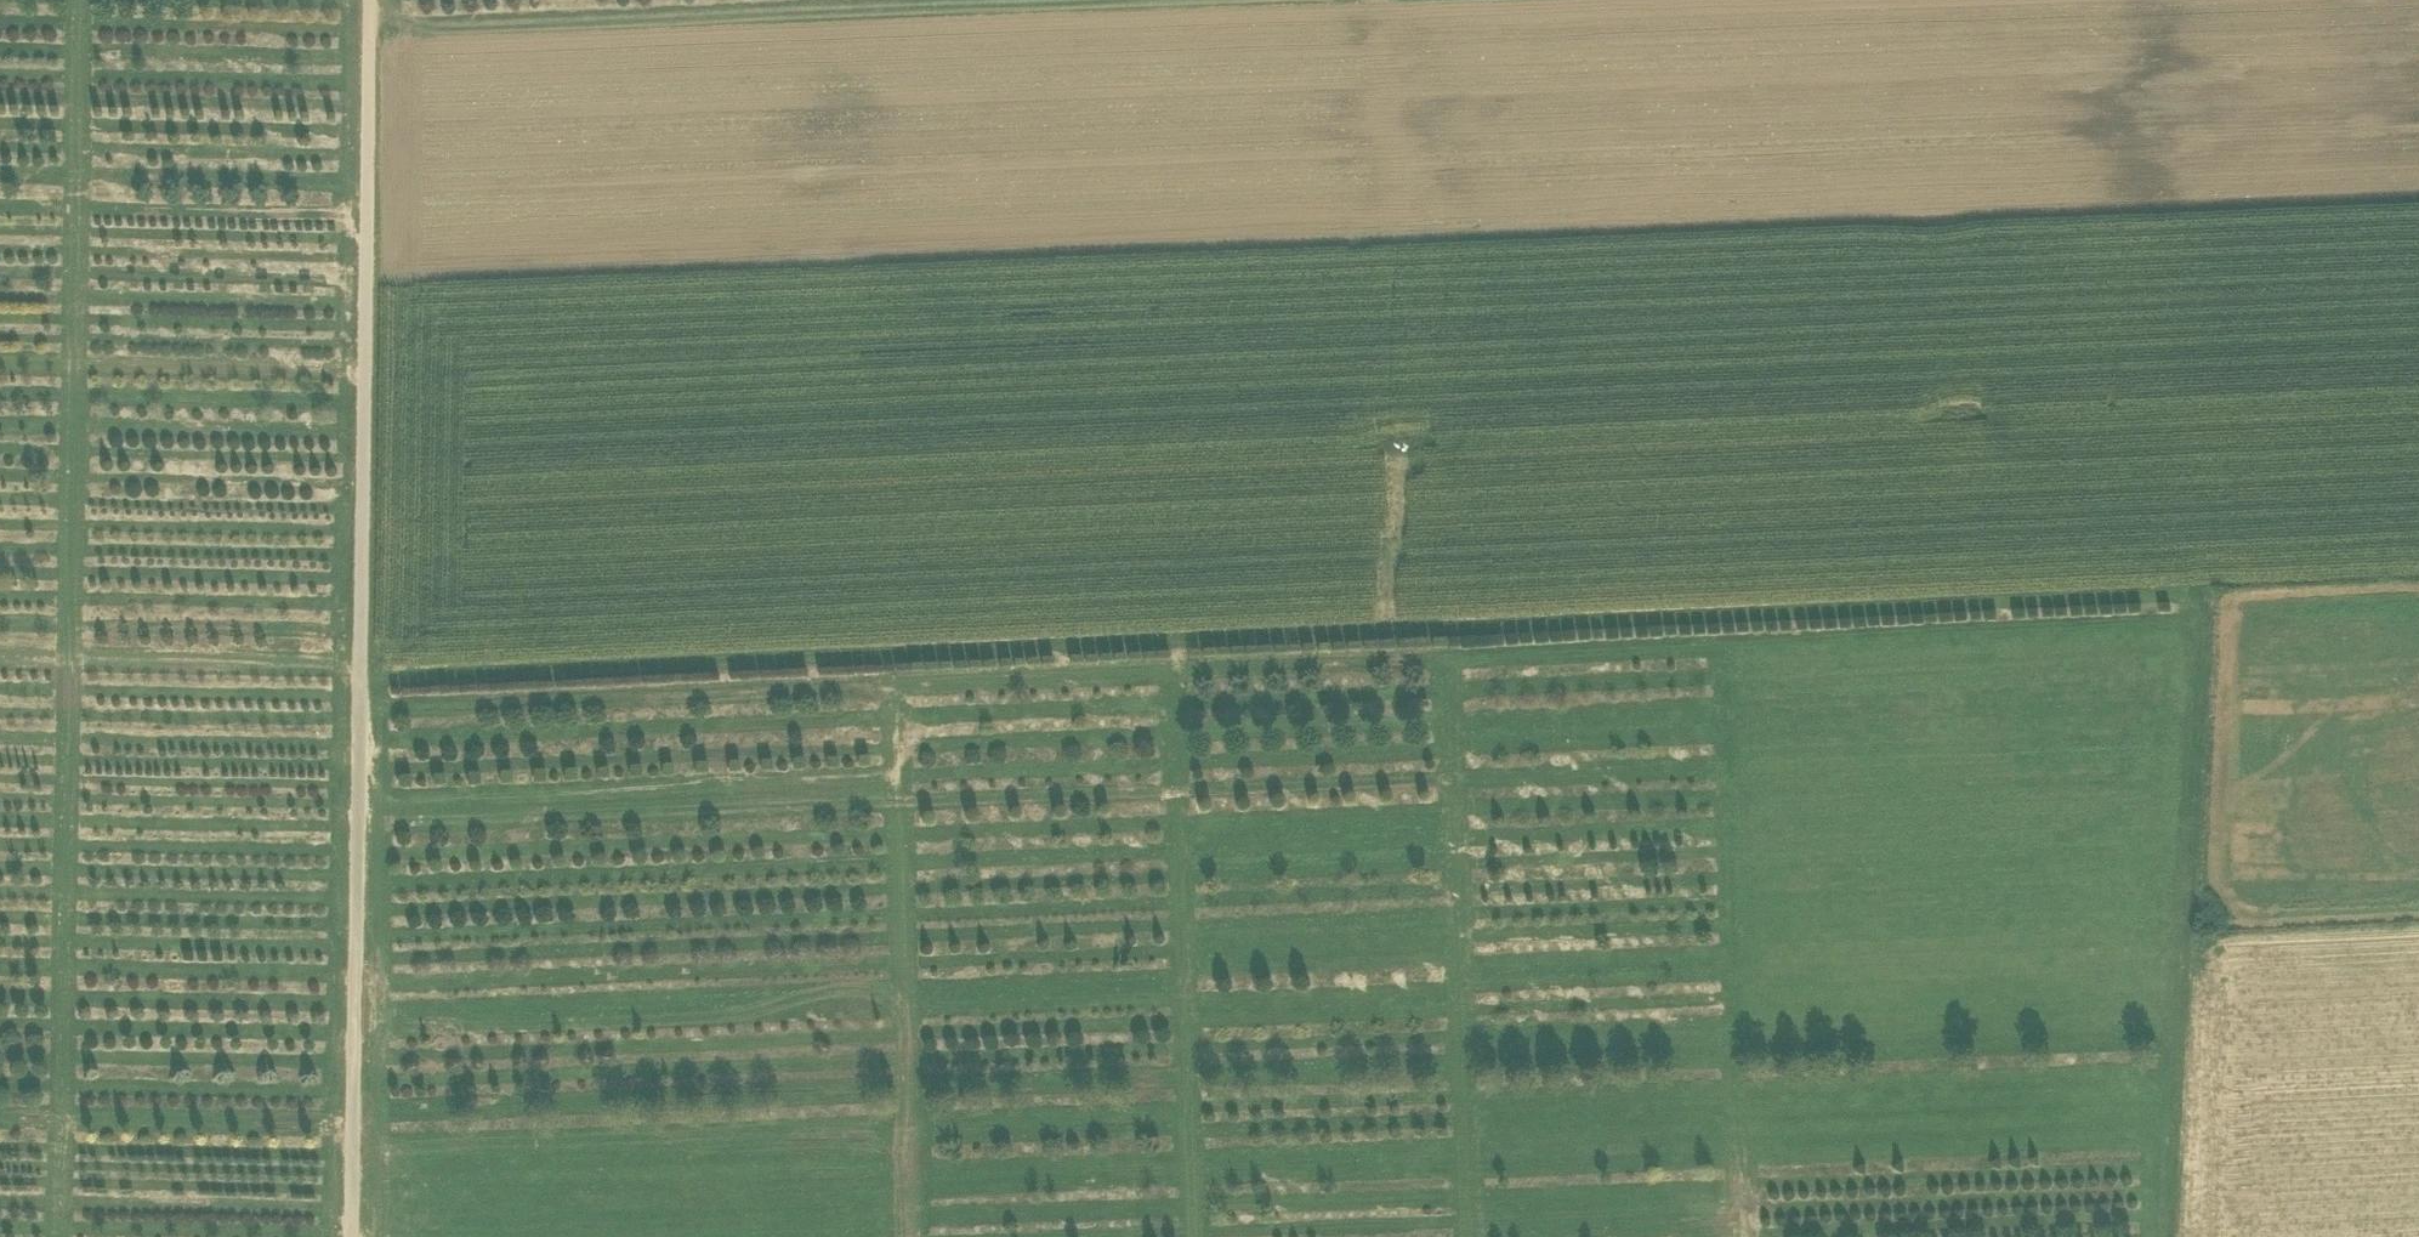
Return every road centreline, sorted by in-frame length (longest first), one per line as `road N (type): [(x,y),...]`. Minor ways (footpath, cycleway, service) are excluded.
road 1 (track): [(350,1236),(369,0)]

